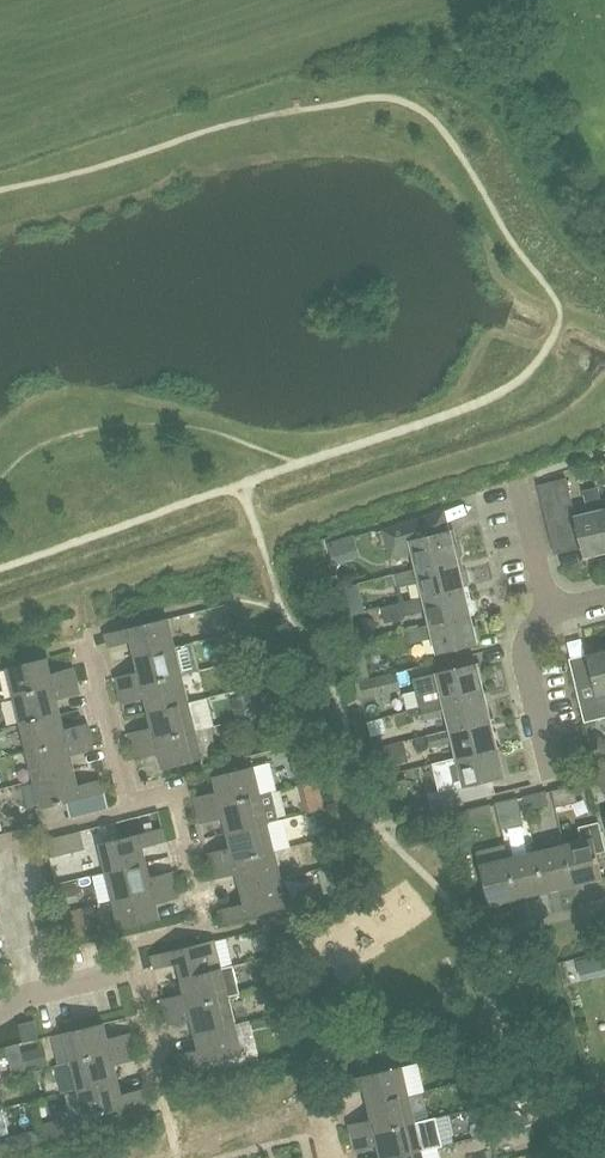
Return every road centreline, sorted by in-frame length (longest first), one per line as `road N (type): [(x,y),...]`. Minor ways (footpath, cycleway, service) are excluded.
road 1 (residential): [(551,612),(535,627),(528,664),(551,773)]
road 2 (residential): [(0,1016),(36,997),(137,973)]
road 3 (residential): [(551,612),(522,486)]

